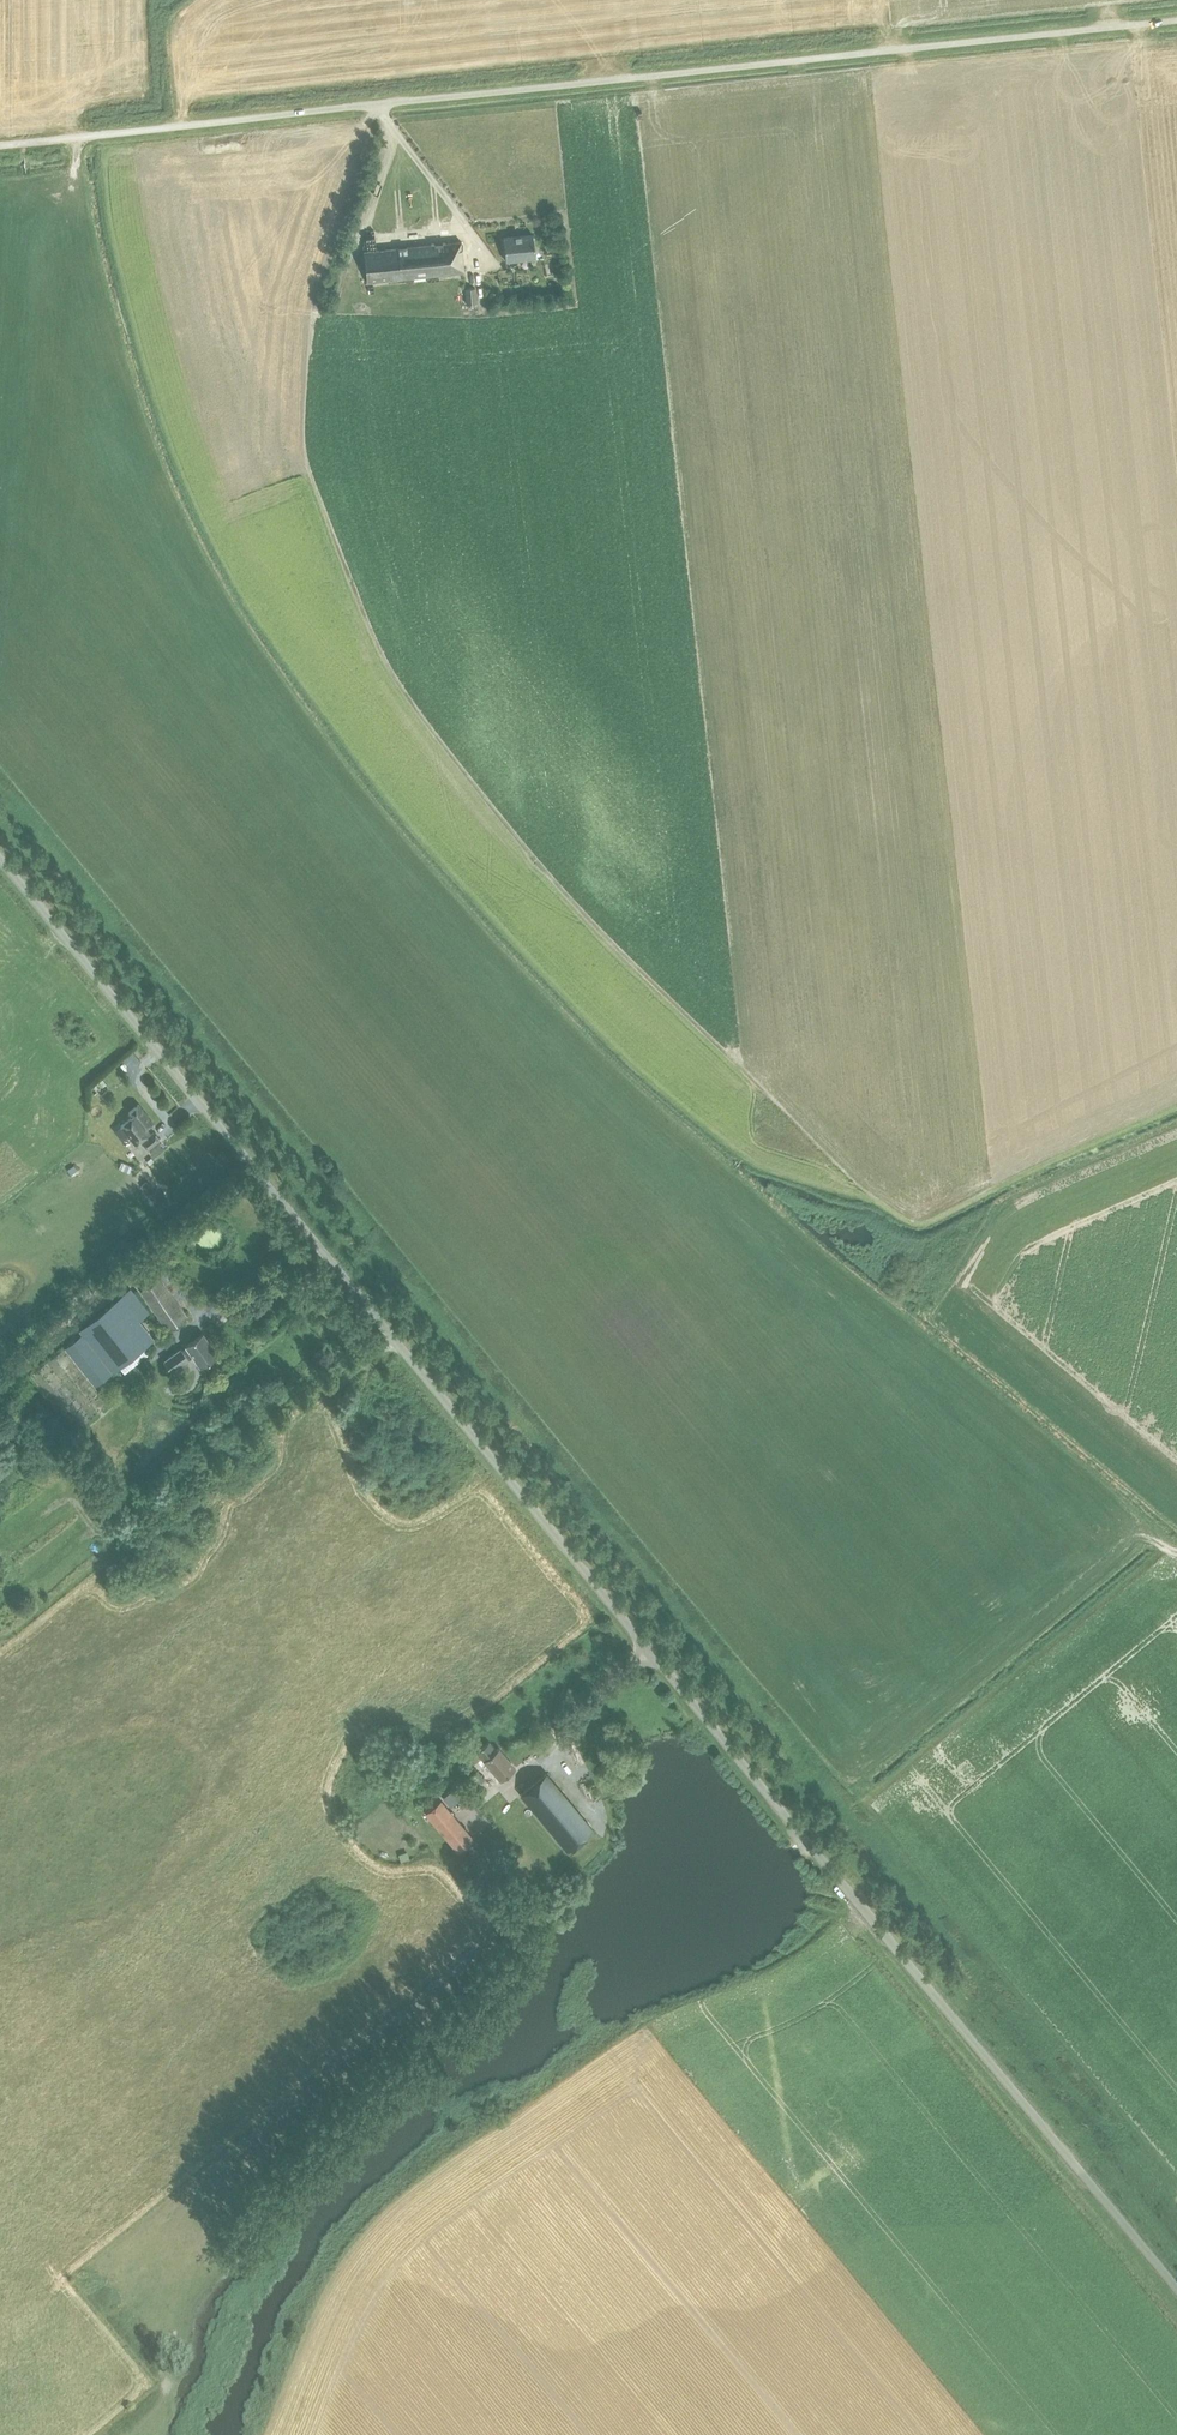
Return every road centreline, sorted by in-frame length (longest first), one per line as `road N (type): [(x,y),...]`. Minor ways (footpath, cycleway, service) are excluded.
road 1 (tertiary): [(1176,2288),(0,856)]
road 2 (track): [(0,791),(1176,2212)]
road 3 (unclassified): [(0,144),(1176,18)]

